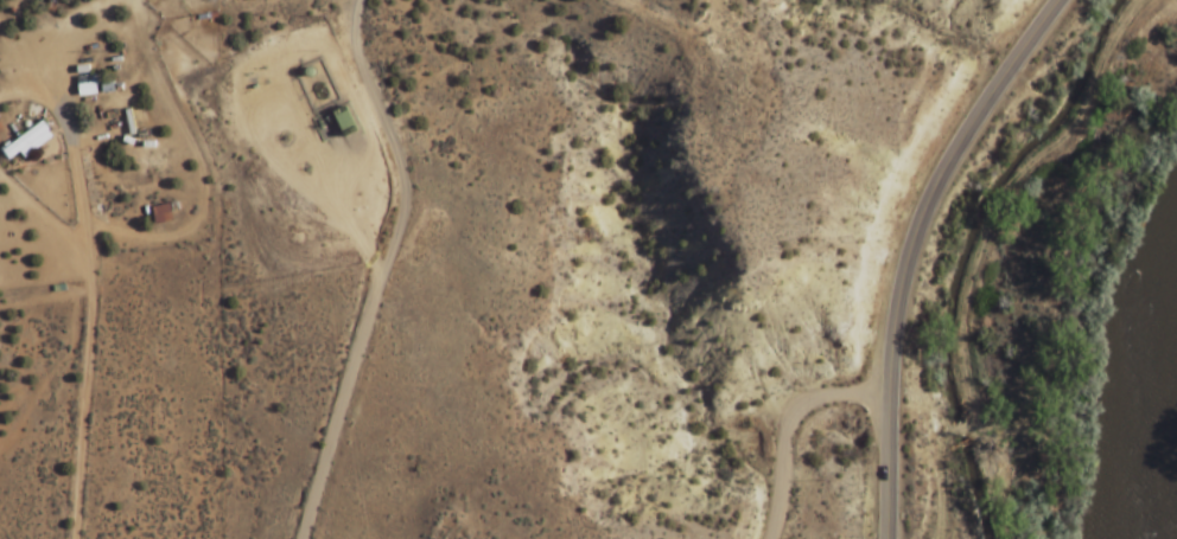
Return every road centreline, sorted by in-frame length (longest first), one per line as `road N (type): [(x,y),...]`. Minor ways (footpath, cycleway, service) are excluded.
road 1 (track): [(1135,0),(1071,130),(1020,169),(999,204),(968,291),(959,367),(999,538)]
road 2 (secondary): [(886,538),(890,348),(911,239),(956,146),(1056,0)]
road 3 (residential): [(300,538),(381,274)]
road 4 (residential): [(887,393),(827,394),(799,410),(783,445),(769,538)]

